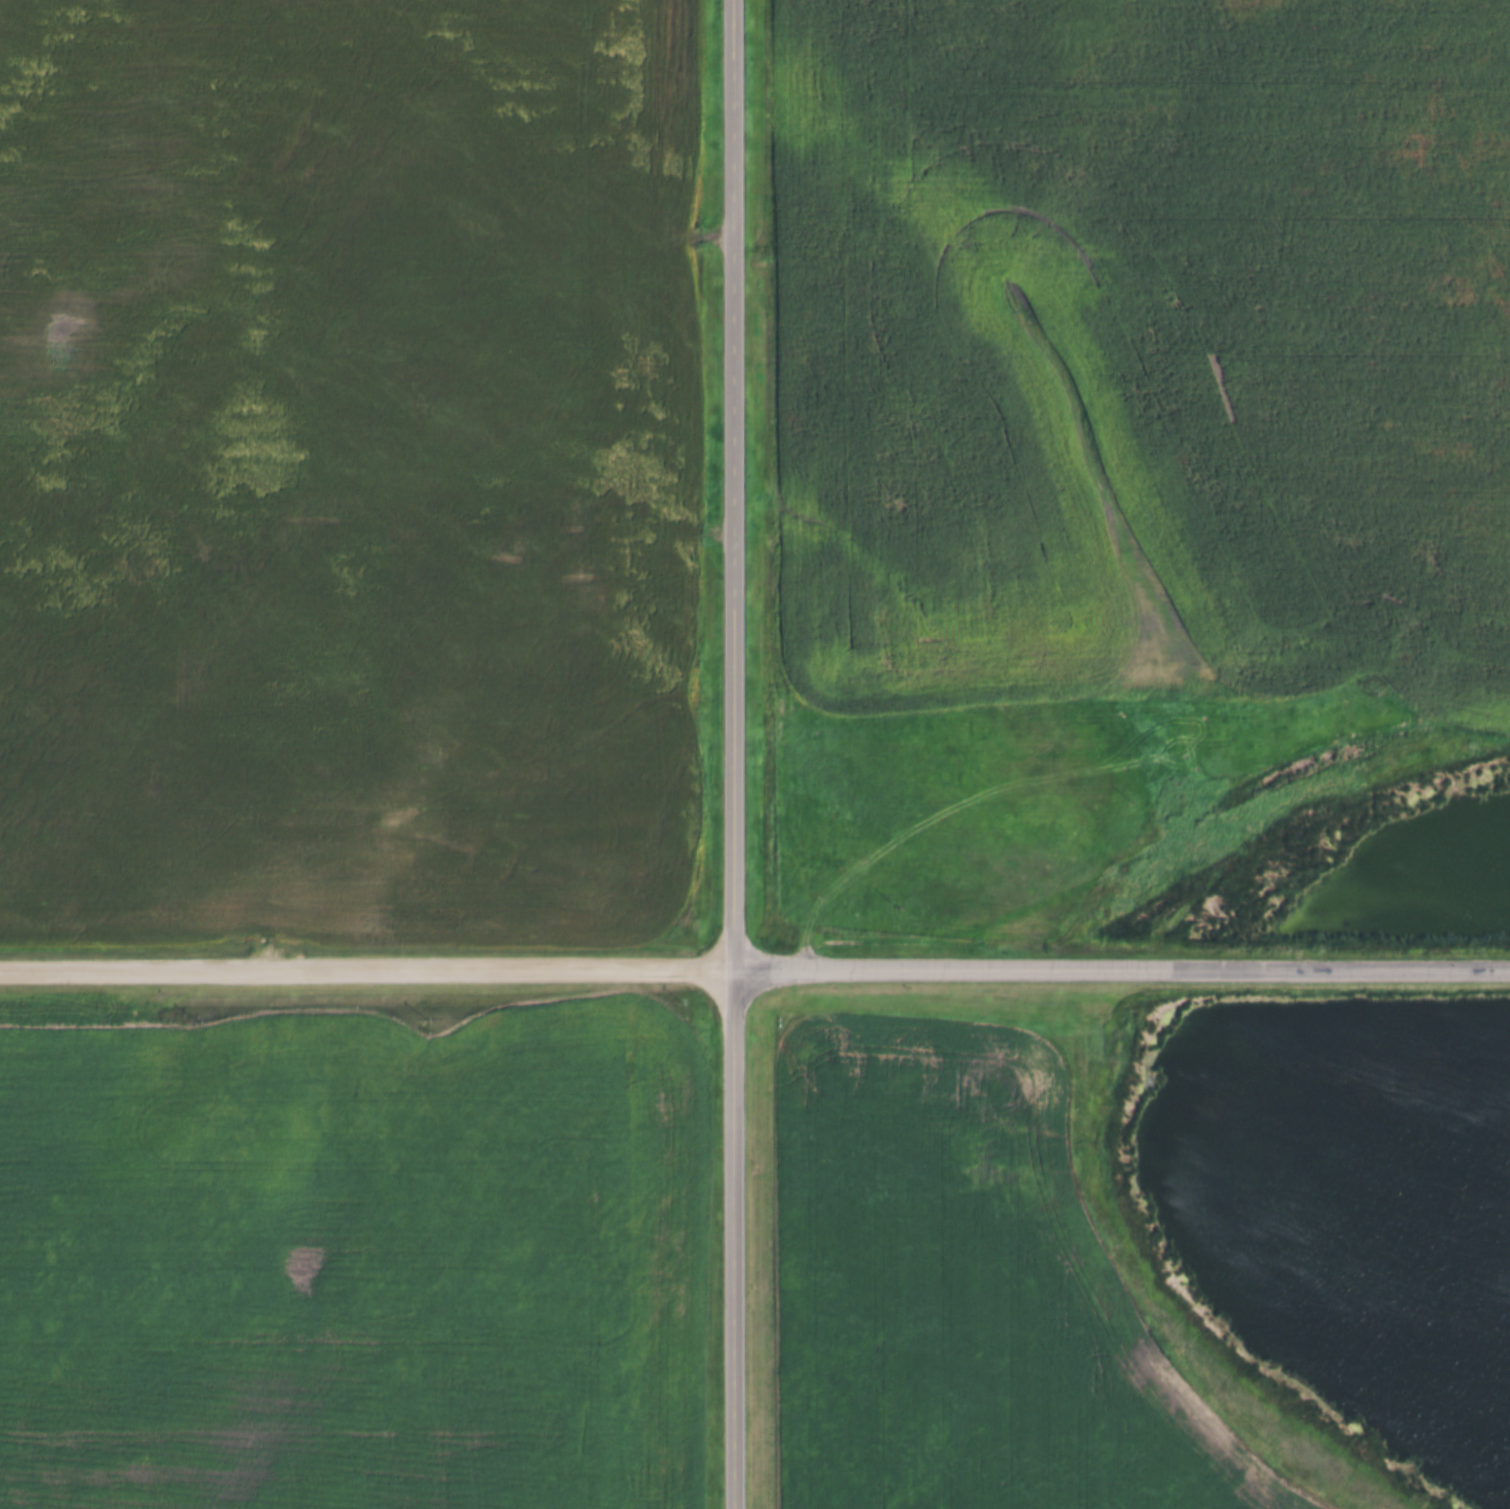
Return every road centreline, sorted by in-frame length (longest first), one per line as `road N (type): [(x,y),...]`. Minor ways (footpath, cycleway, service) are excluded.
road 1 (tertiary): [(733,1508),(731,0)]
road 2 (tertiary): [(732,967),(1509,969)]
road 3 (tertiary): [(0,969),(732,967)]

